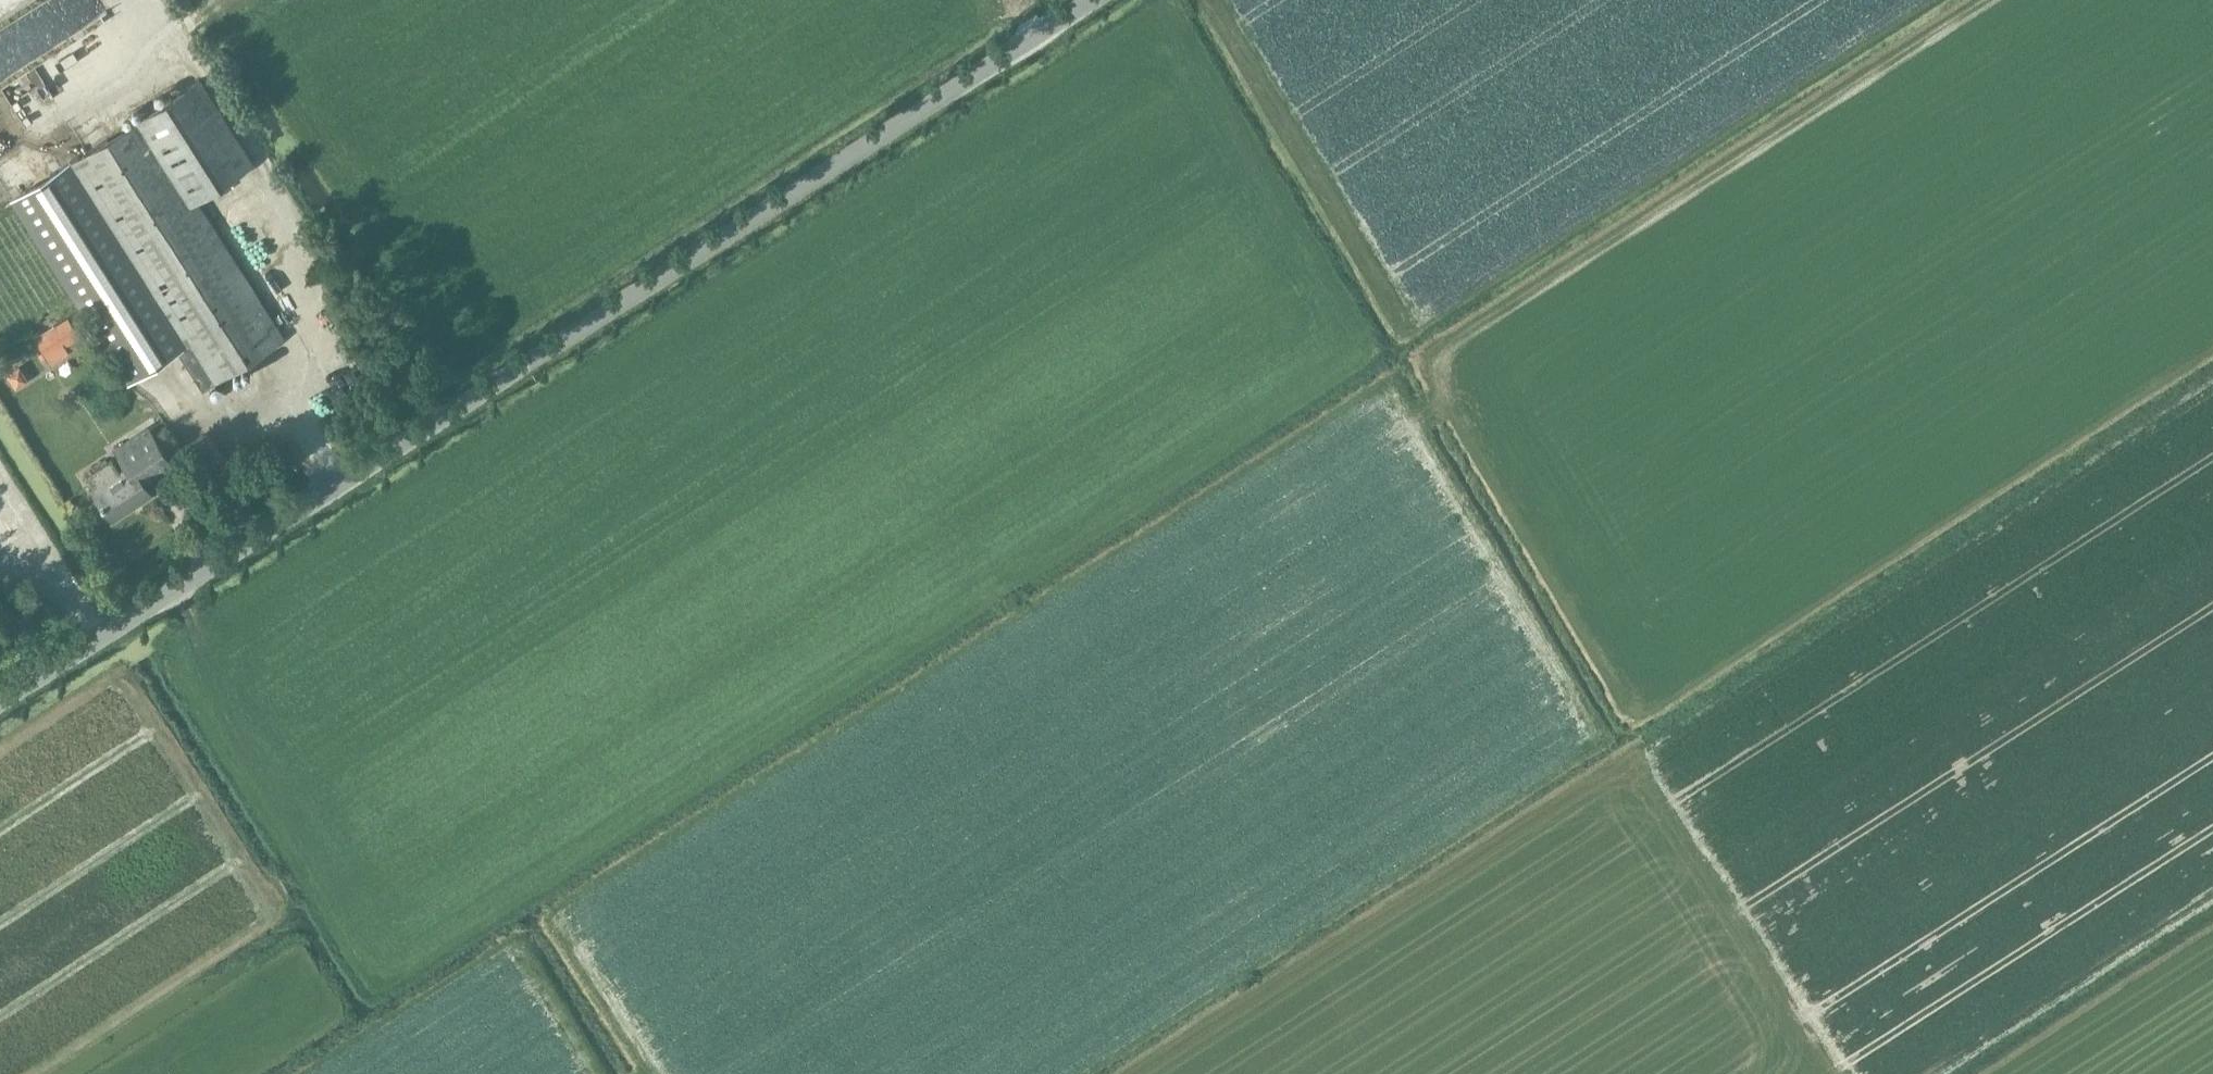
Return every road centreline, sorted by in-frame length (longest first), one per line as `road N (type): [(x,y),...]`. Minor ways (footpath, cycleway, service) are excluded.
road 1 (unclassified): [(0,715),(1103,0)]

